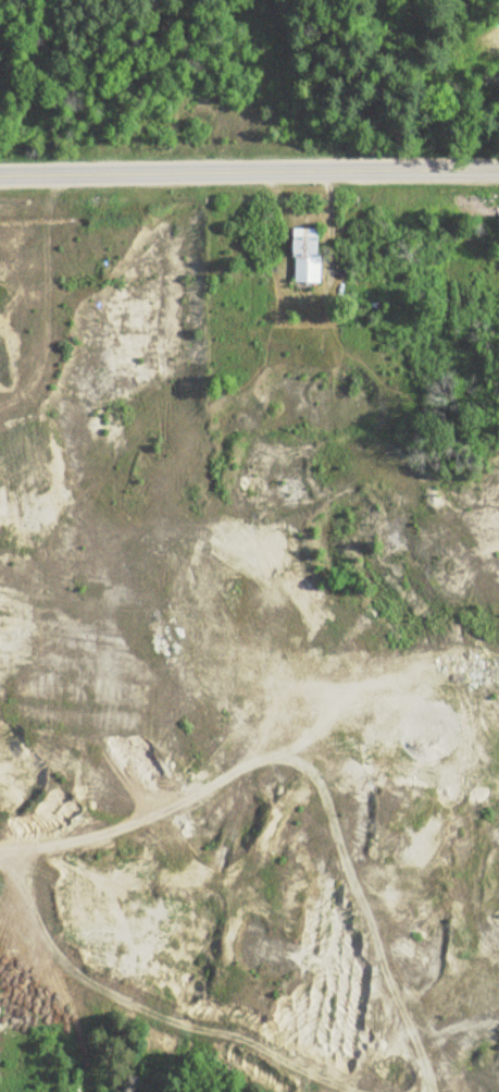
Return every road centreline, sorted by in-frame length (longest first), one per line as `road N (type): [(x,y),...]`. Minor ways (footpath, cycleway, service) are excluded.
road 1 (residential): [(498,169),(0,173)]

